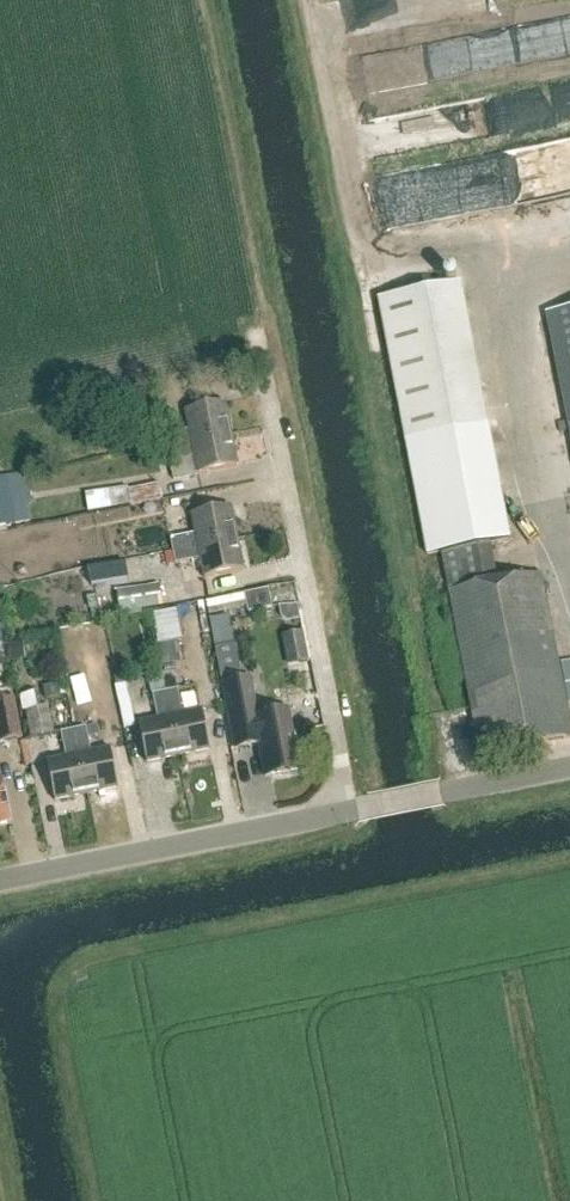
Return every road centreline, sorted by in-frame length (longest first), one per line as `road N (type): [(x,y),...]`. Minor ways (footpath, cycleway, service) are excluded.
road 1 (residential): [(351,811),(254,329)]
road 2 (unclassified): [(0,879),(351,811)]
road 3 (unclassified): [(351,811),(569,769)]

